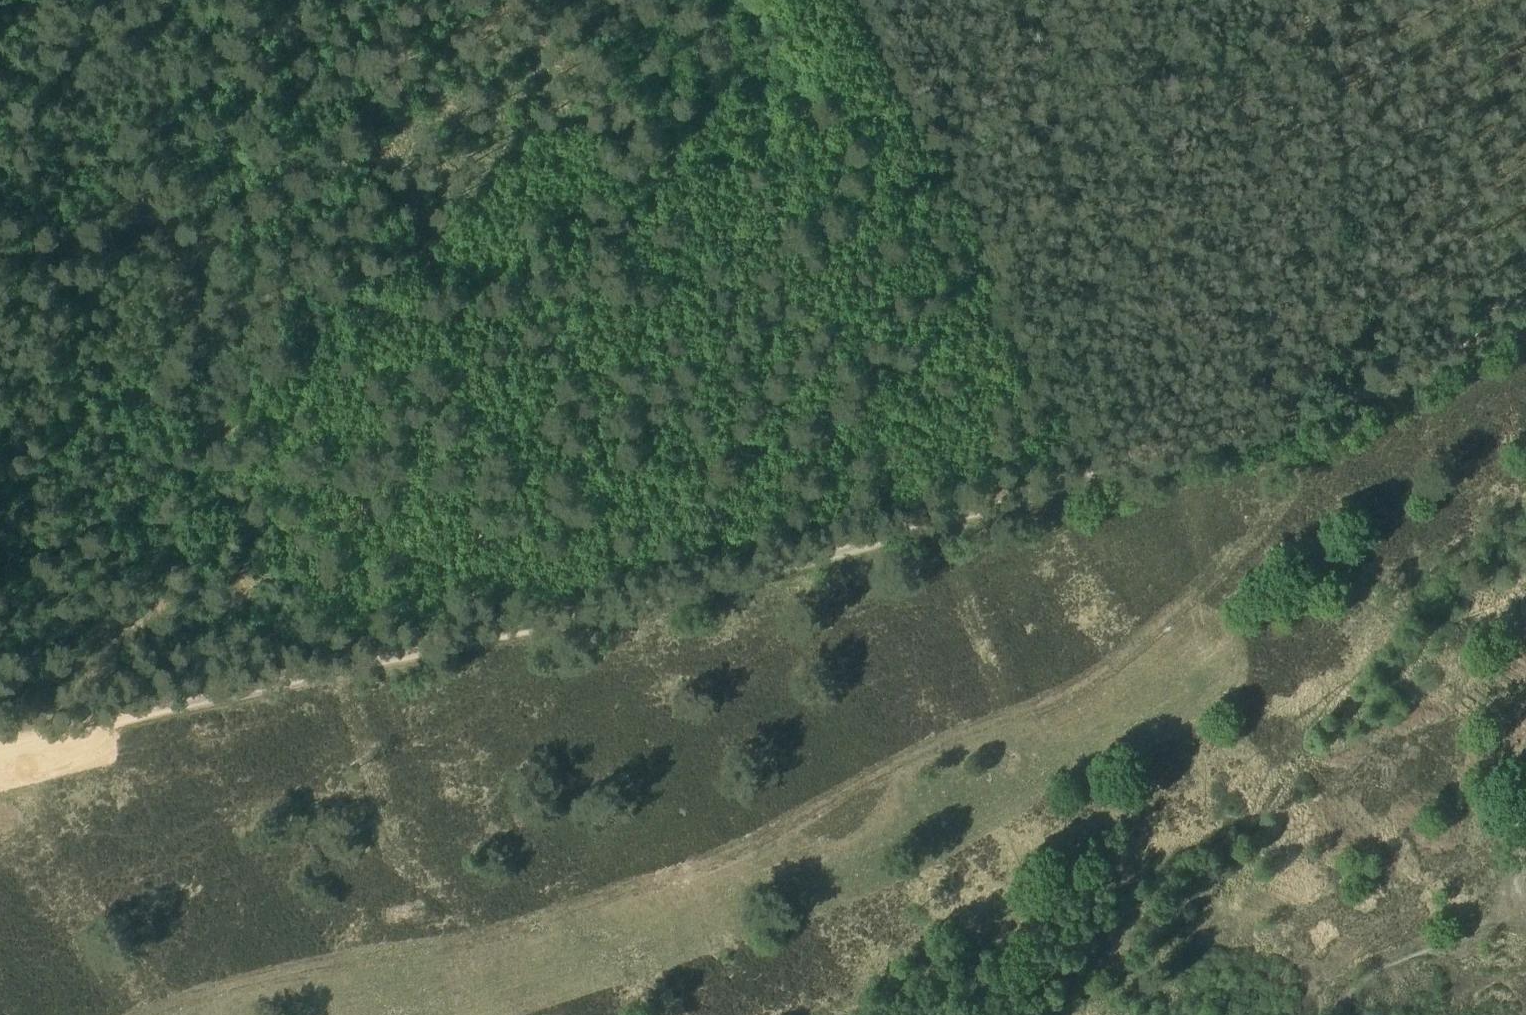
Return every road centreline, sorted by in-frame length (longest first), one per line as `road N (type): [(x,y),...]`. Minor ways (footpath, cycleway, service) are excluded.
road 1 (track): [(0,744),(786,565),(1391,383),(1452,345),(1525,272)]

